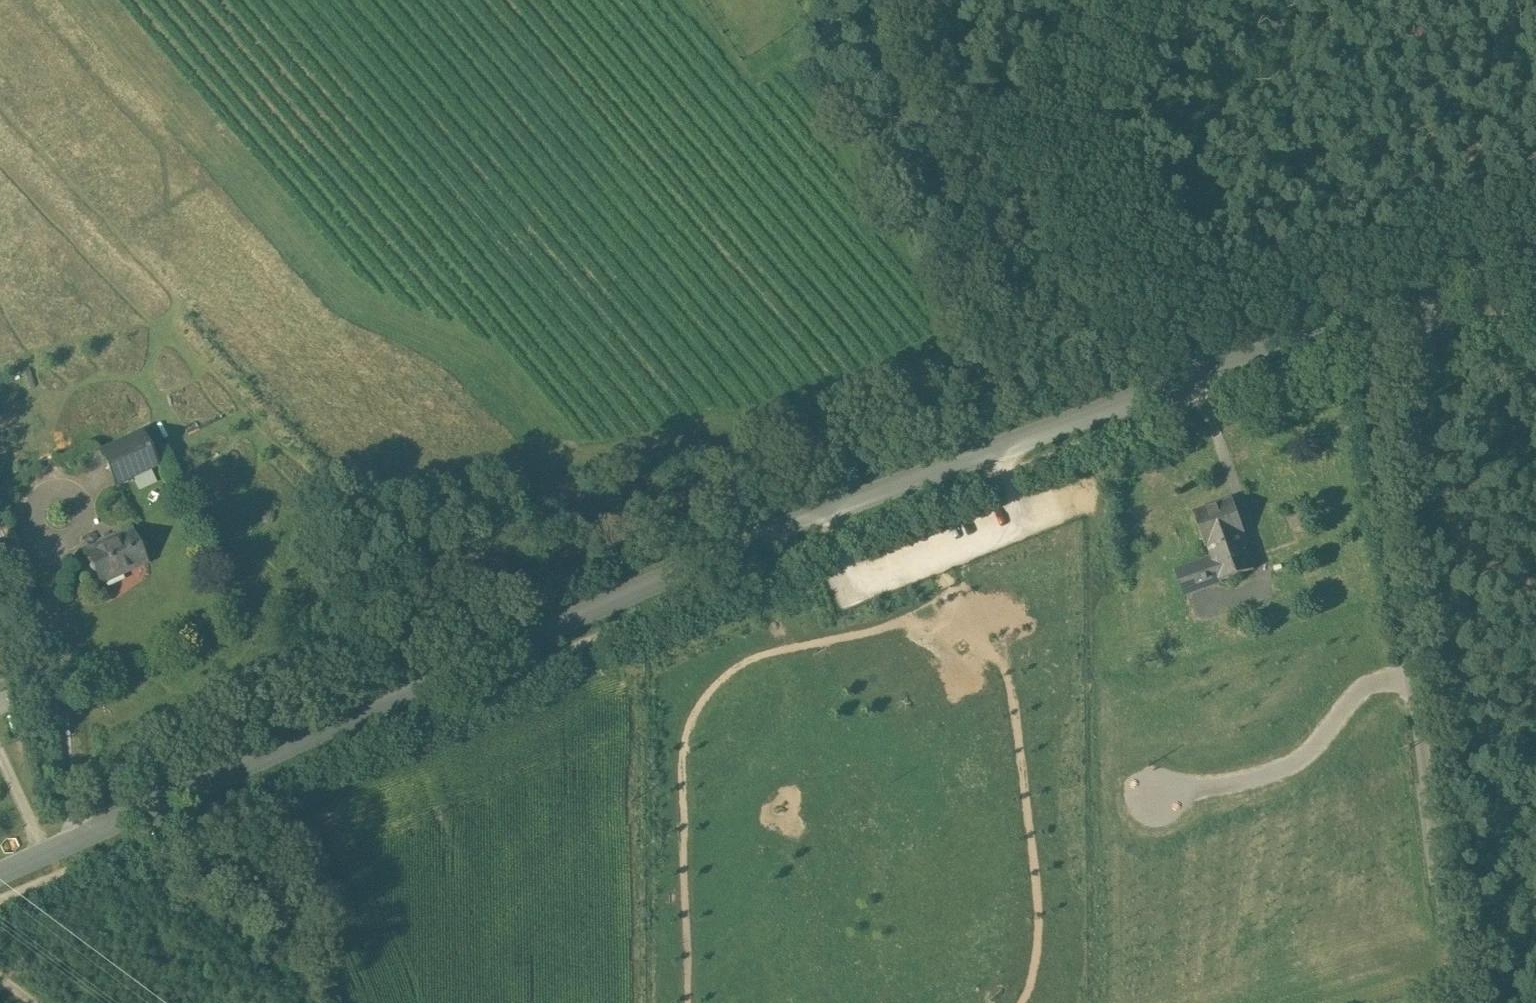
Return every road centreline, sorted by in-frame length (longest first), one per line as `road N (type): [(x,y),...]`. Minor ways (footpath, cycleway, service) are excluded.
road 1 (tertiary): [(1364,329),(1258,352),(828,510),(0,869)]
road 2 (unclassified): [(1364,329),(1459,1002)]
road 3 (tertiary): [(1535,326),(1364,329)]

